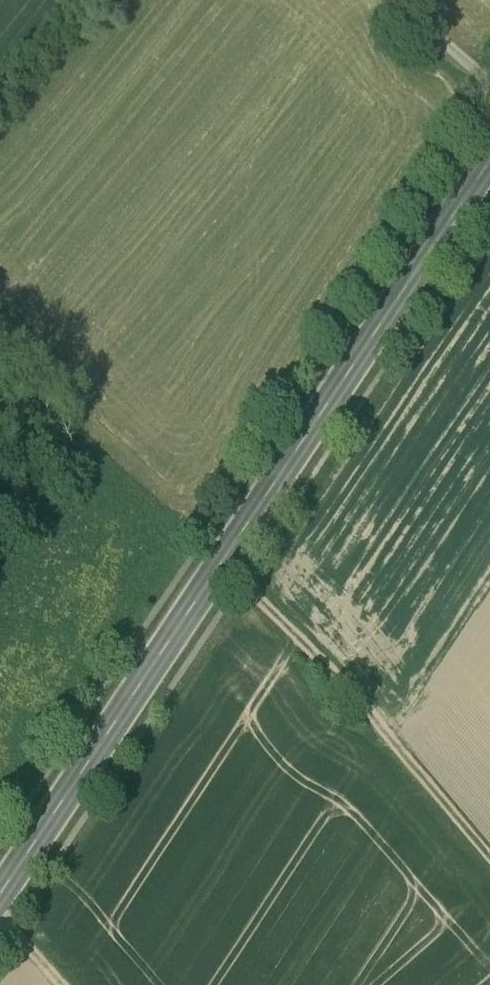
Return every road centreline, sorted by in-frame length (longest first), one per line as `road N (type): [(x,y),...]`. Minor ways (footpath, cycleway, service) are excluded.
road 1 (secondary): [(489,161),(0,895)]
road 2 (track): [(489,860),(366,710),(222,564)]
road 3 (track): [(394,0),(489,87)]

